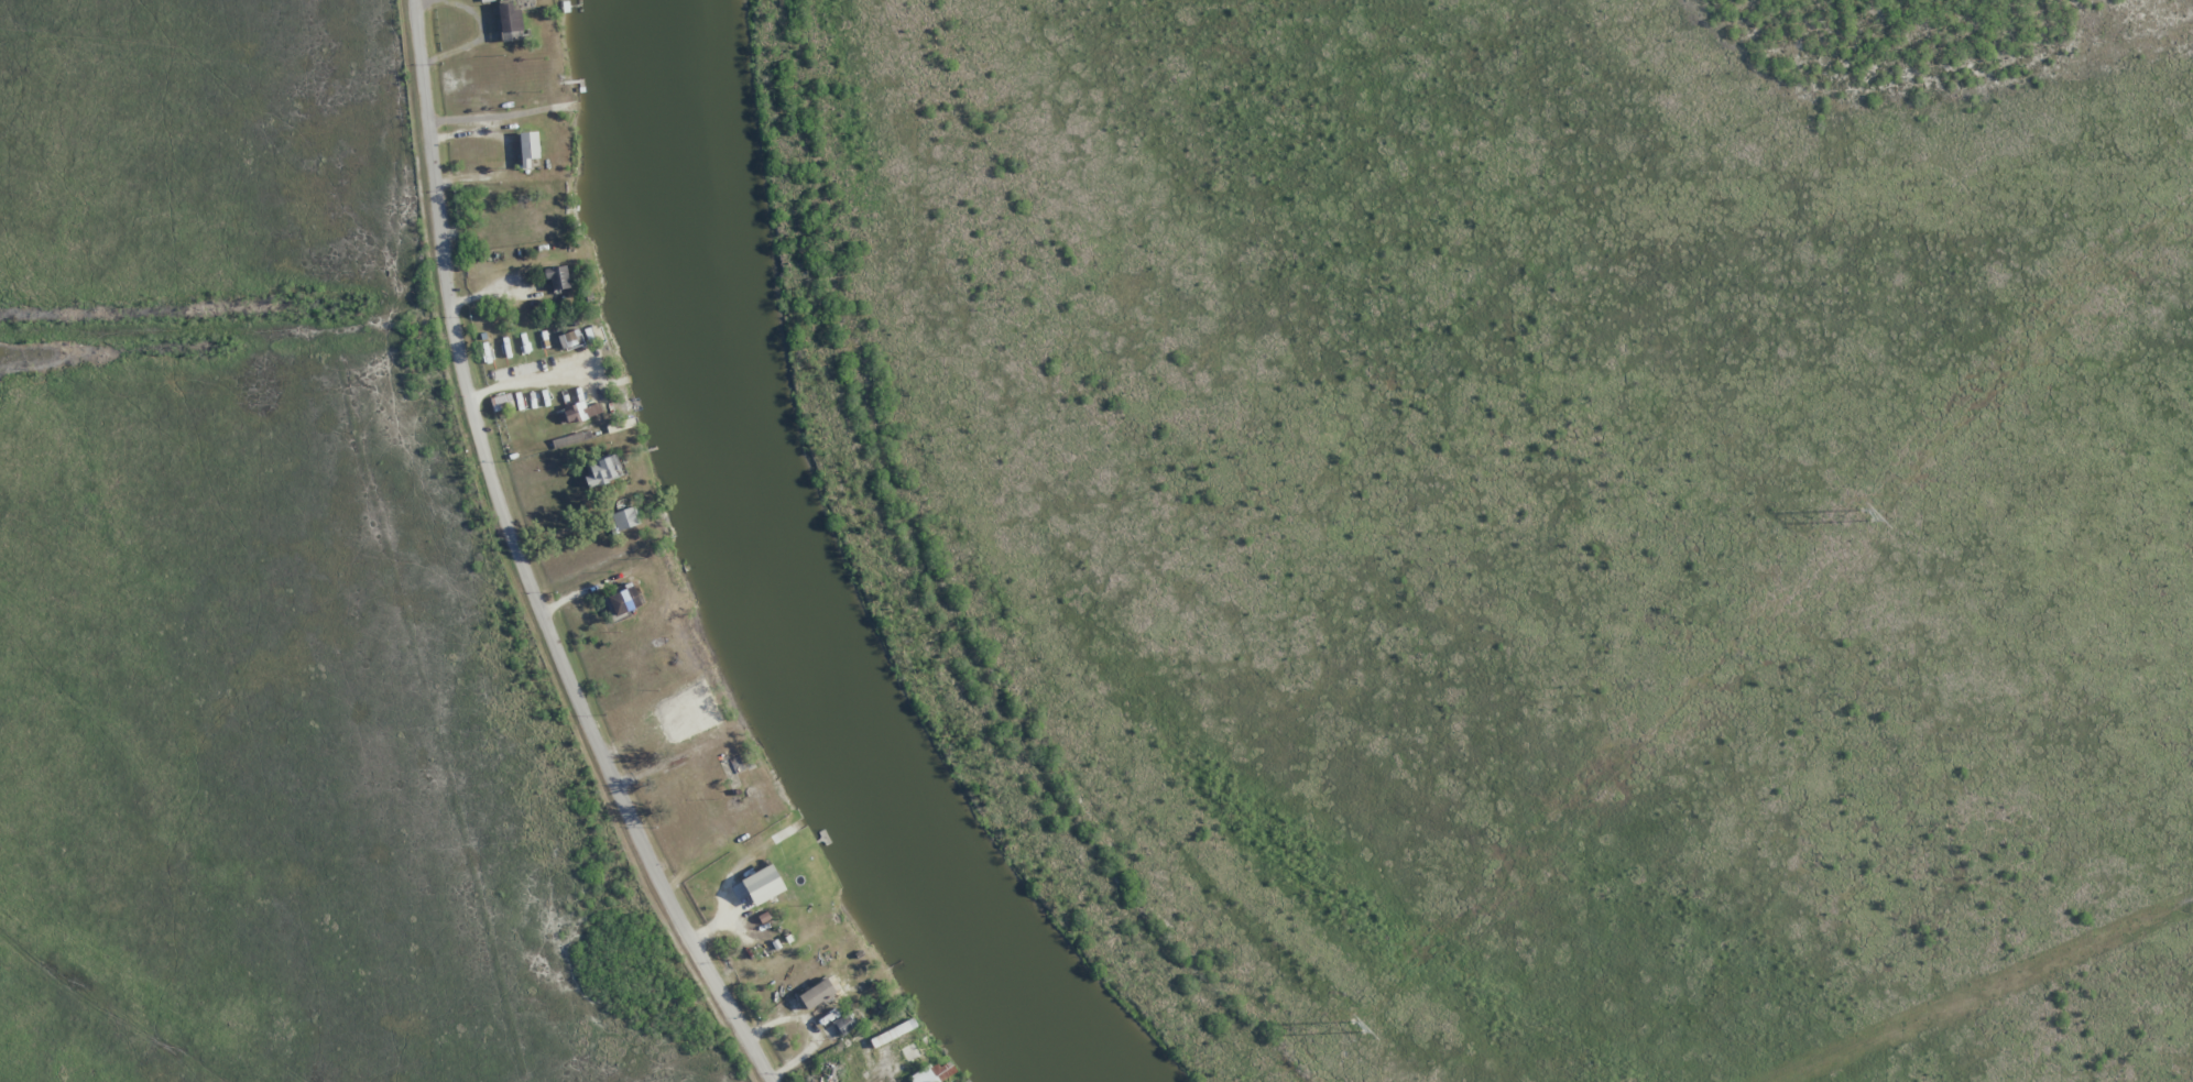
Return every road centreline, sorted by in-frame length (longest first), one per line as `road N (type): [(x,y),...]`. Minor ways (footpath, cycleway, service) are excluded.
road 1 (residential): [(769,1081),(611,785),(487,479),(448,306),(412,0)]

